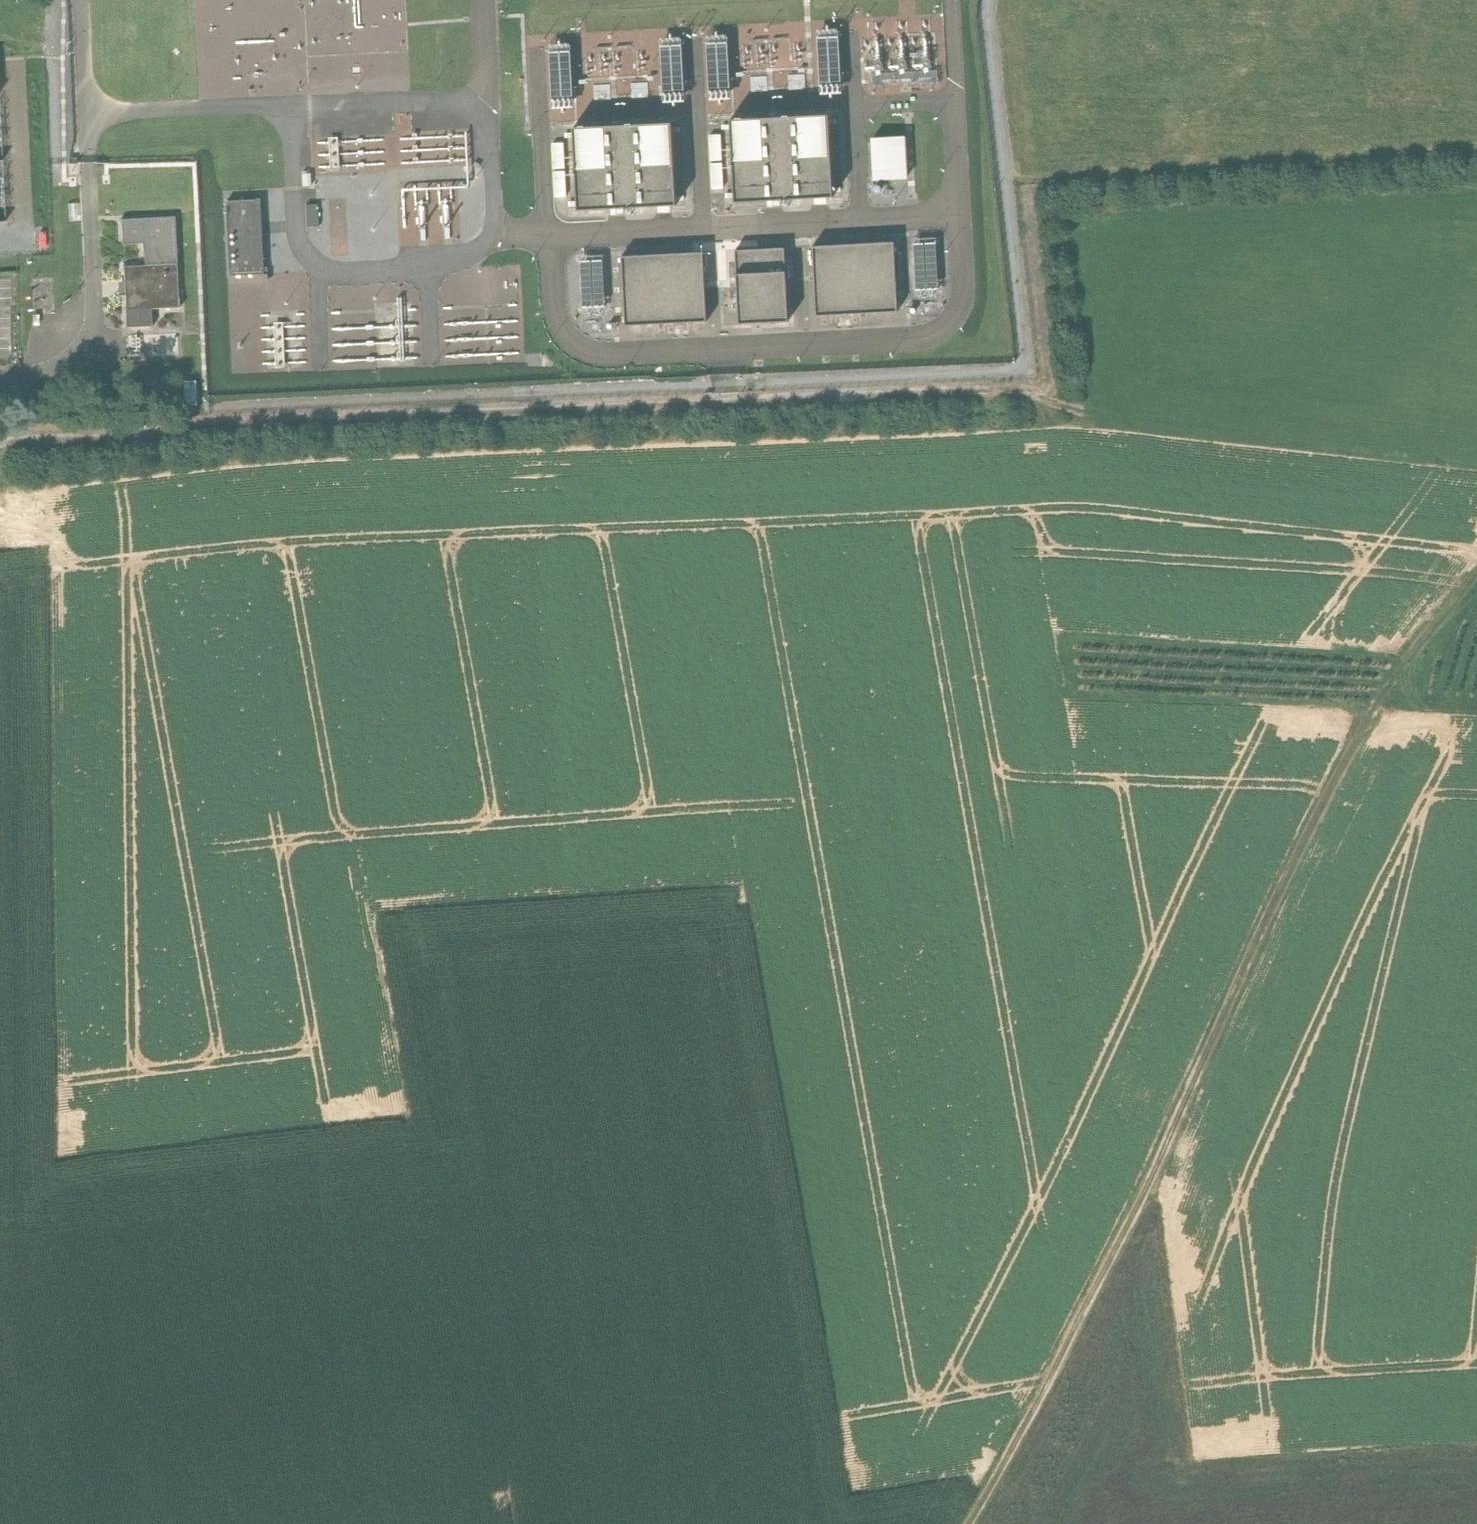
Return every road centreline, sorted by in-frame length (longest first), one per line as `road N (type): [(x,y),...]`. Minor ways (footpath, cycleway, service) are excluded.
road 1 (track): [(965,1523),(1169,1140),(1374,699),(1476,568)]
road 2 (track): [(0,443),(223,424),(1034,388)]

